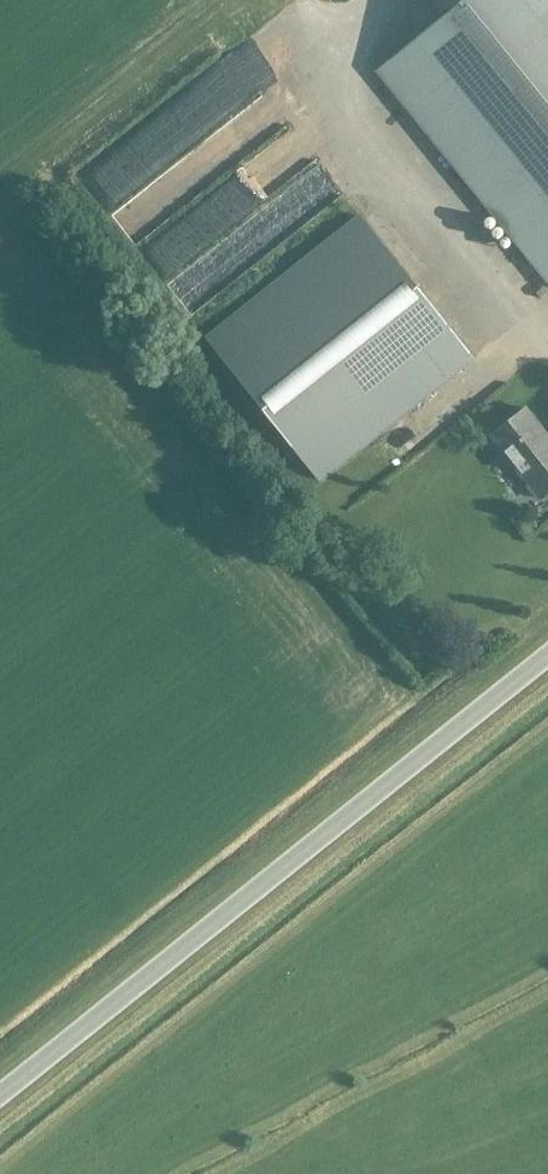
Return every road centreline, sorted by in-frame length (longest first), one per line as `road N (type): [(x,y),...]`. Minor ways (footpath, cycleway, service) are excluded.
road 1 (unclassified): [(547,654),(0,1094)]

